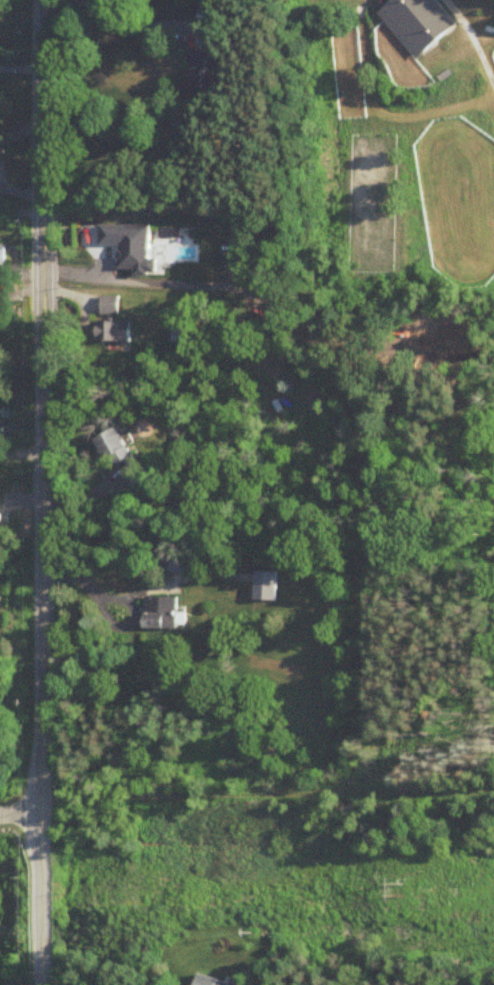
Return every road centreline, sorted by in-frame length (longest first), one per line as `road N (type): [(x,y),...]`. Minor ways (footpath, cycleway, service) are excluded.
road 1 (tertiary): [(42,984),(41,360)]
road 2 (tertiary): [(42,0),(41,360)]

